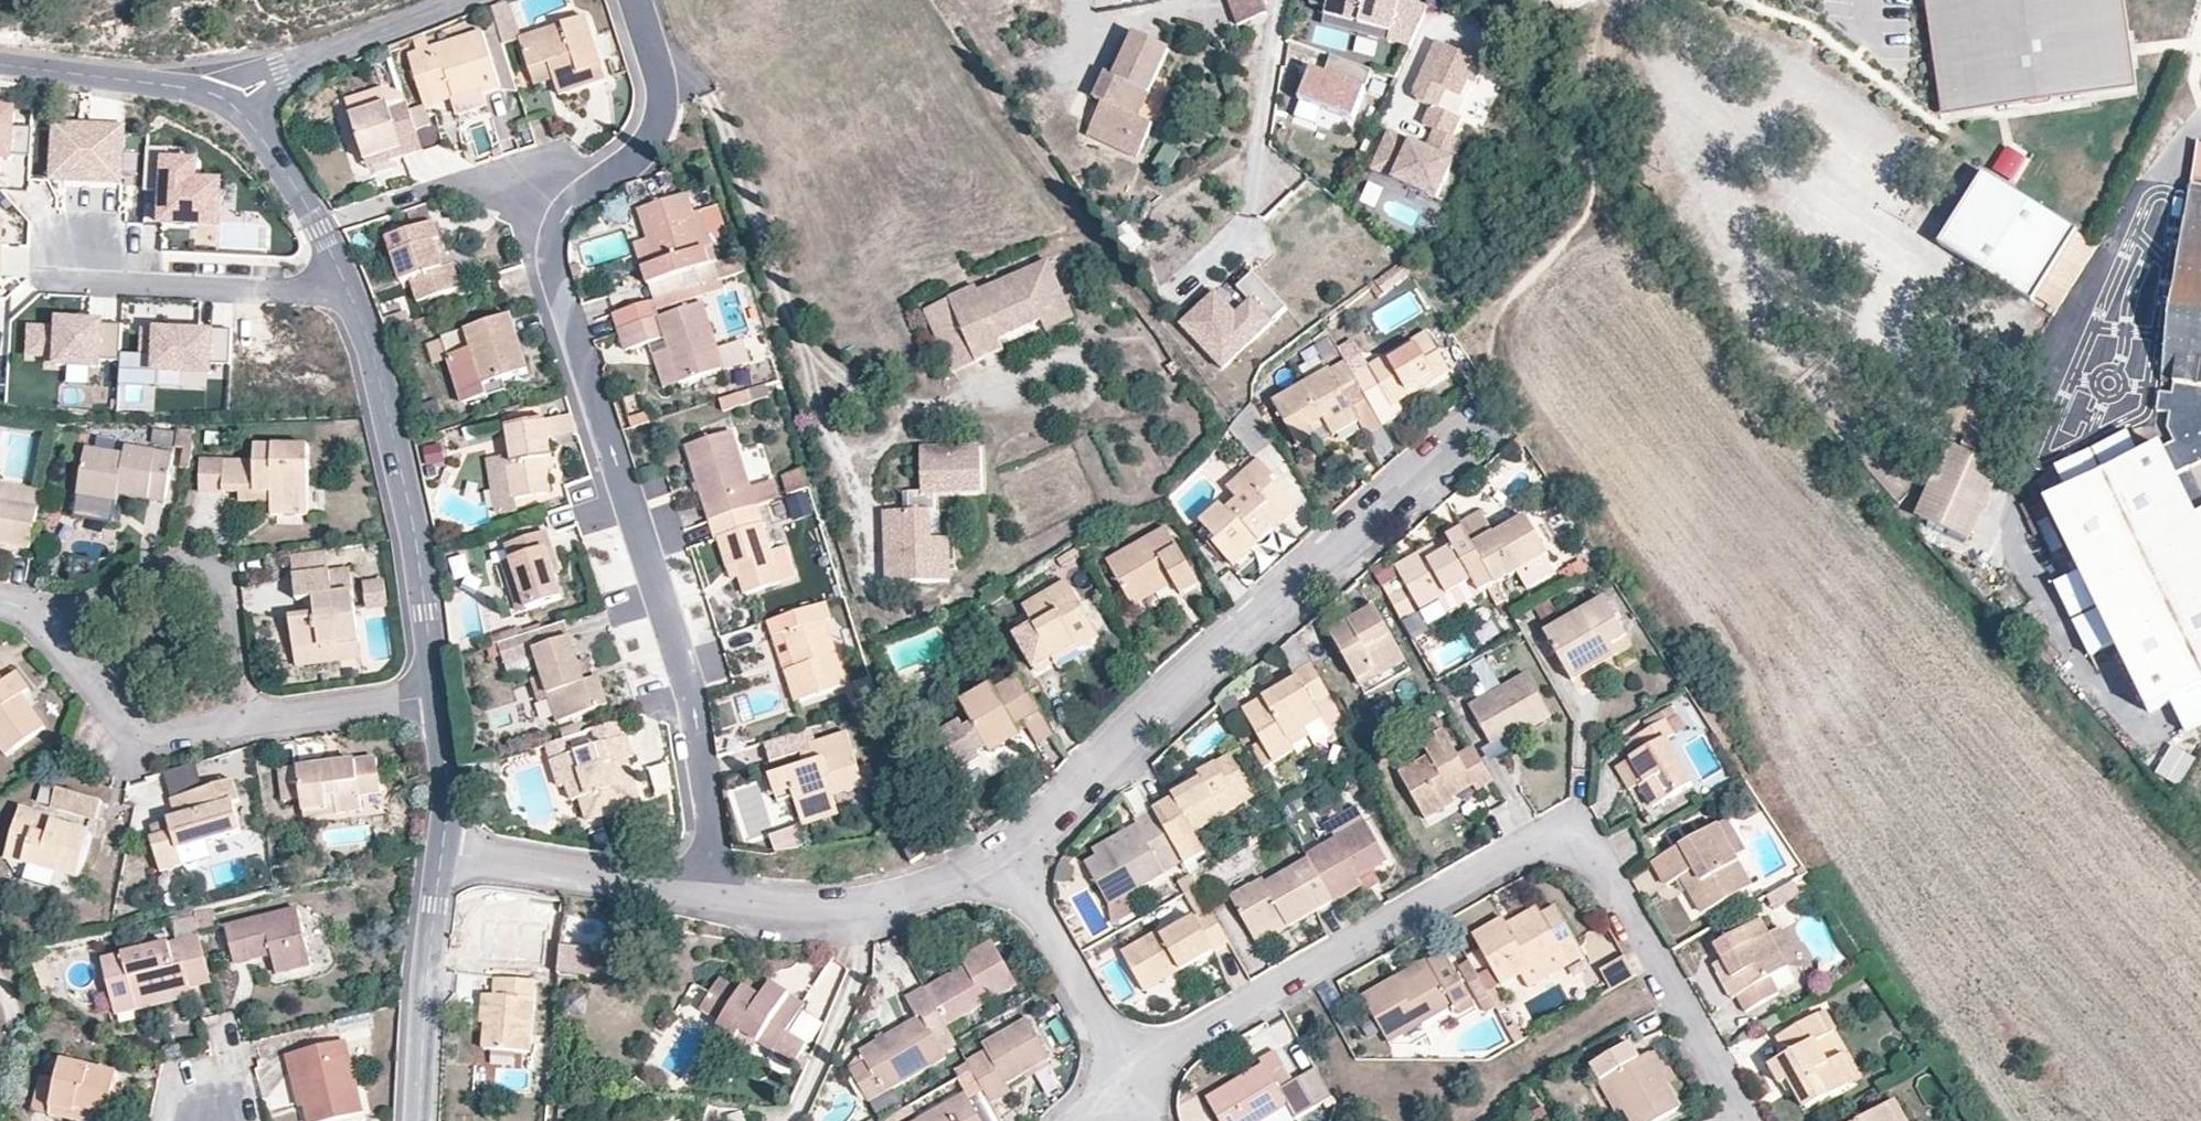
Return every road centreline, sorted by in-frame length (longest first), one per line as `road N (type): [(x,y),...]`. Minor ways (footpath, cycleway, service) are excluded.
road 1 (residential): [(710,897),(692,696),(550,262),(552,234),(573,195),(627,164),(657,128),(660,78),(633,0)]
road 2 (residential): [(1012,864),(1170,702),(1481,423)]
road 3 (residential): [(1570,850),(1515,858),(1131,1082)]
road 4 (residential): [(347,288),(385,393),(436,695)]
road 5 (residential): [(241,725),(221,582),(189,560),(159,562),(44,633)]
road 6 (residential): [(1745,1120),(1614,888),(1596,864),(1570,850)]
road 7 (residential): [(710,897),(795,912),(883,907),(1012,864)]
road 8 (residential): [(347,288),(105,282),(83,255)]
road 9 (residential): [(440,851),(710,897)]
road 10 (residential): [(440,851),(418,1120)]
road 11 (residential): [(230,101),(280,72),(460,0)]
road 12 (residential): [(1012,864),(1131,1082)]
road 13 (residential): [(241,725),(142,737),(44,633)]
road 14 (residential): [(0,64),(230,101)]
road 15 (residential): [(230,101),(295,190),(347,288)]
road 16 (residential): [(436,695),(241,725)]
road 17 (residential): [(436,695),(446,801),(440,851)]

